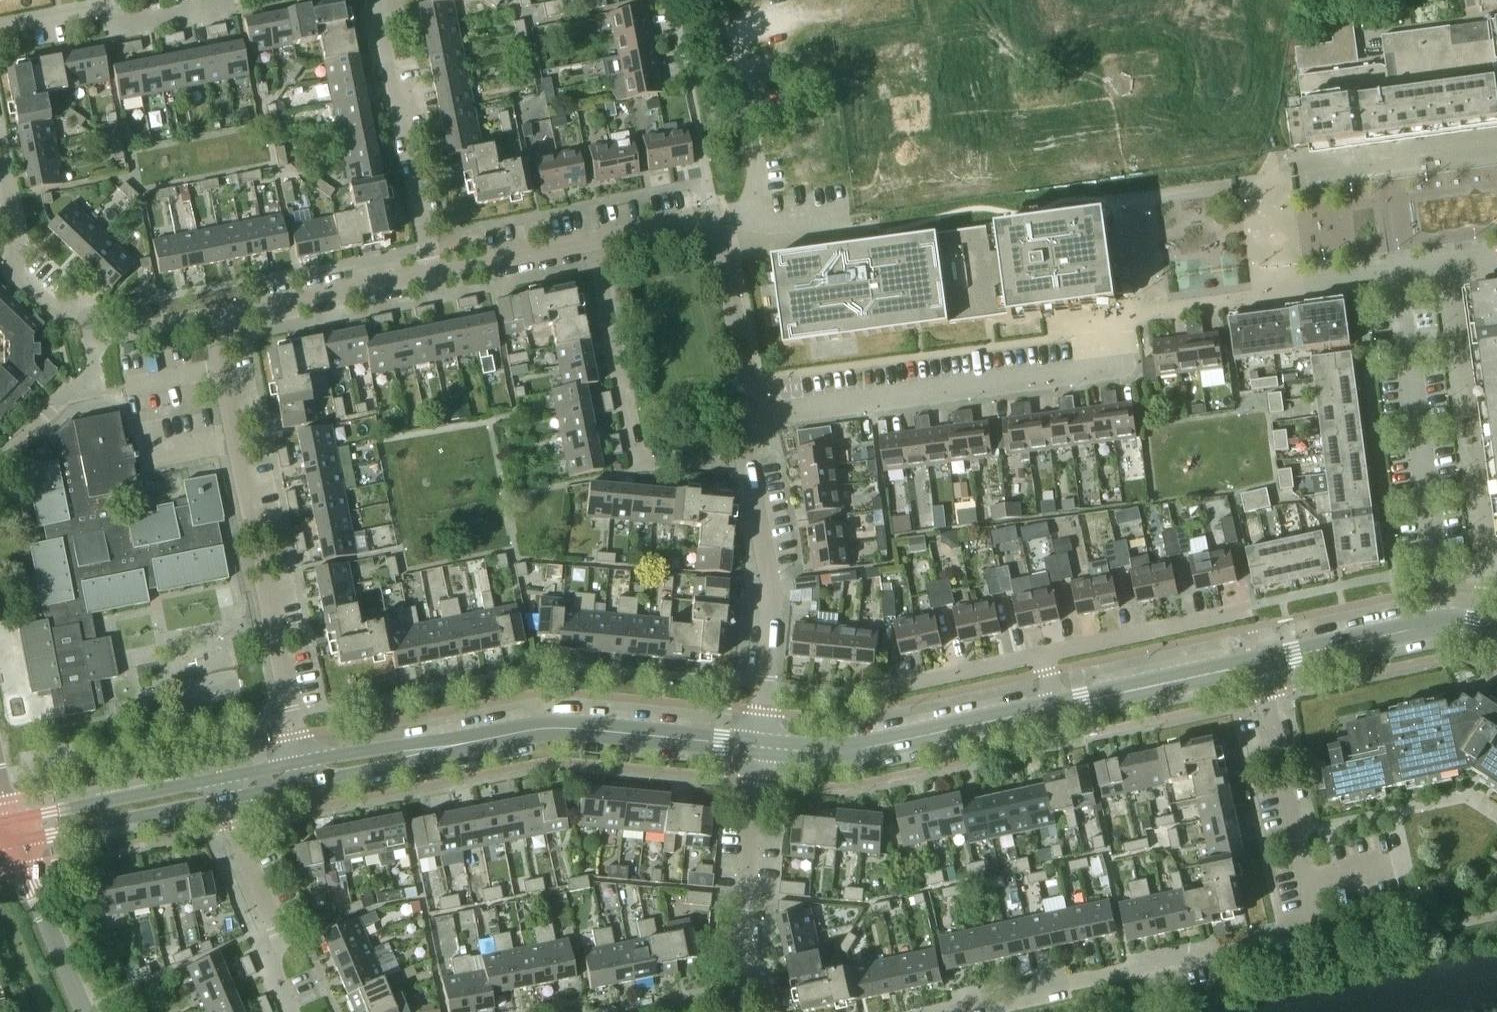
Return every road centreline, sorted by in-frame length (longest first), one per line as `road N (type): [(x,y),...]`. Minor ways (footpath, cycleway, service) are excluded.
road 1 (residential): [(930,1011),(1317,926),(1257,664)]
road 2 (residential): [(752,418),(1084,371),(1113,353),(1133,311),(1233,296)]
road 3 (tertiary): [(1257,664),(842,753),(757,747)]
road 4 (residential): [(211,315),(303,773)]
road 5 (tertiary): [(757,747),(550,729),(303,773)]
road 6 (residential): [(591,240),(638,458),(744,464)]
road 7 (residential): [(752,418),(714,222),(710,217),(591,240)]
road 8 (residential): [(757,747),(770,585),(744,464)]
road 9 (residential): [(429,273),(375,0)]
road 10 (tertiary): [(1496,636),(1472,620),(1442,621),(1257,664)]
road 11 (residential): [(734,993),(757,747)]
road 12 (residential): [(96,338),(82,312),(48,308),(13,272),(16,231),(0,147)]
road 13 (residential): [(222,790),(272,928),(266,953),(290,1011)]
road 14 (residential): [(220,0),(216,9),(127,25),(99,9),(0,28)]
road 15 (residential): [(211,315),(429,273)]
road 16 (tertiary): [(222,790),(13,831)]
road 17 (residential): [(83,1011),(13,831)]
road 18 (residential): [(429,273),(591,240)]

